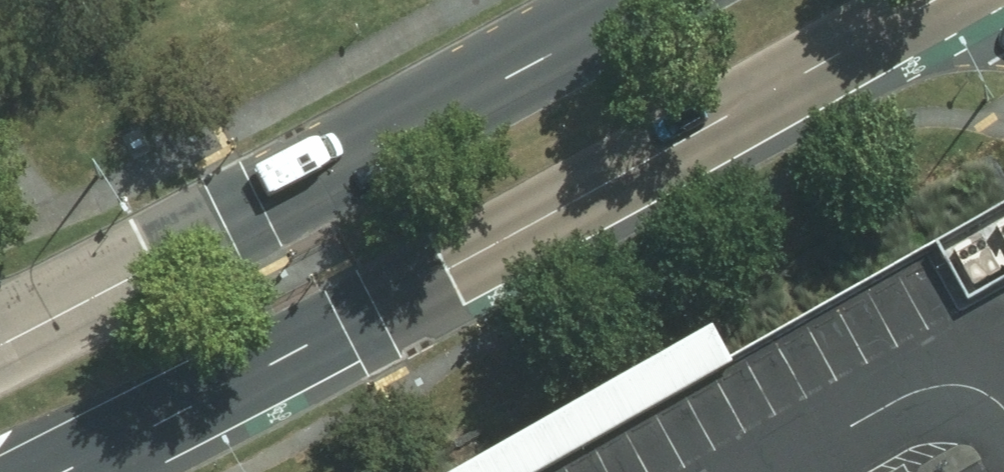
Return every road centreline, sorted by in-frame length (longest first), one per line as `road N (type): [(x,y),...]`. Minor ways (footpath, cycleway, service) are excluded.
road 1 (primary): [(949,0),(41,471)]
road 2 (primary): [(0,342),(632,0)]

